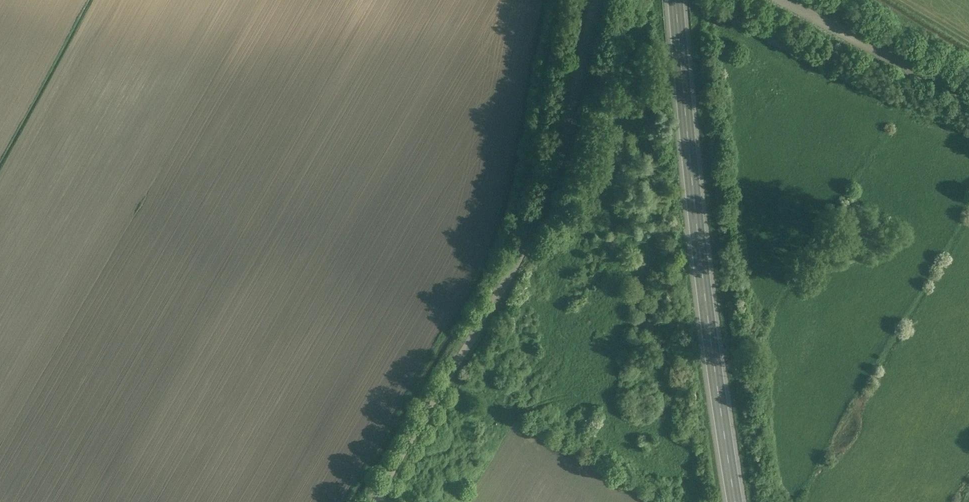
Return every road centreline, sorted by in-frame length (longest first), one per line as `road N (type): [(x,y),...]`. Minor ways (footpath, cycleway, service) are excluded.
road 1 (residential): [(597,0),(543,203),(376,501)]
road 2 (primary): [(736,501),(675,0)]
road 3 (unclassified): [(968,94),(786,0)]

